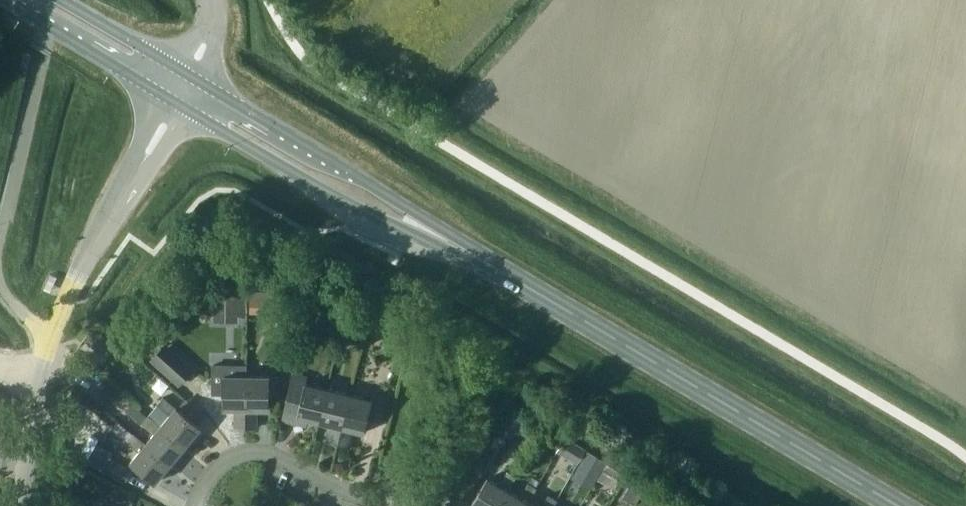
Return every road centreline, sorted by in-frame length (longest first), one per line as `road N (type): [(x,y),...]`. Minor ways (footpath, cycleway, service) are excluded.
road 1 (secondary): [(896,505),(182,88)]
road 2 (tertiary): [(22,505),(51,338),(76,277),(182,88)]
road 3 (residential): [(194,505),(217,464),(252,450),(392,505)]
road 4 (secondary): [(26,0),(182,88)]

